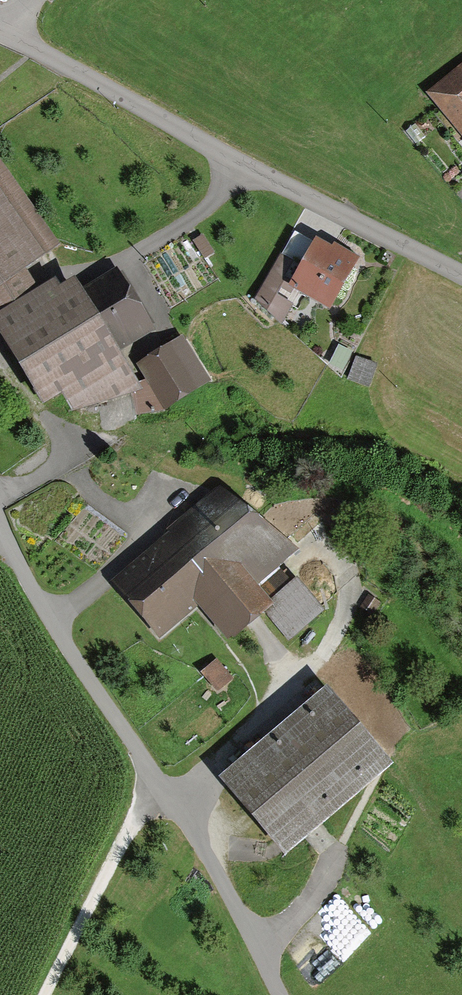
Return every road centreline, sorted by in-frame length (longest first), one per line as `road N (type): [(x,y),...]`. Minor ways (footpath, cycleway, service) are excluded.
road 1 (unclassified): [(0,38),(461,272)]
road 2 (unclassified): [(0,528),(155,785)]
road 3 (track): [(155,785),(199,846),(279,994)]
road 4 (track): [(155,785),(44,994)]

